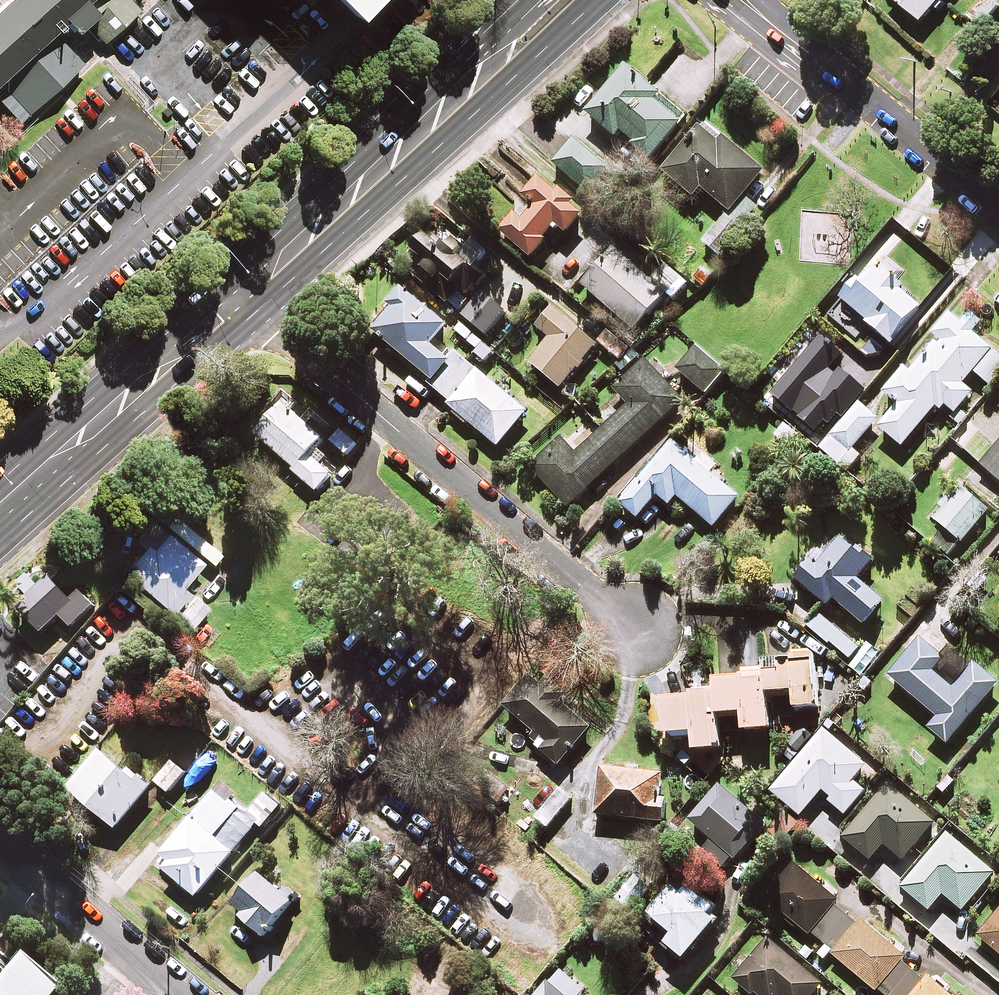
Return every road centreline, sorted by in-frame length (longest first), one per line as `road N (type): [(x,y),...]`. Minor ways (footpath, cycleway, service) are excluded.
road 1 (residential): [(638,633),(244,293)]
road 2 (secondary): [(244,293),(0,512)]
road 3 (residential): [(998,209),(750,0)]
road 4 (secondary): [(464,95),(244,293)]
road 5 (residential): [(0,836),(184,994)]
road 6 (secondary): [(598,0),(537,58),(464,95)]

